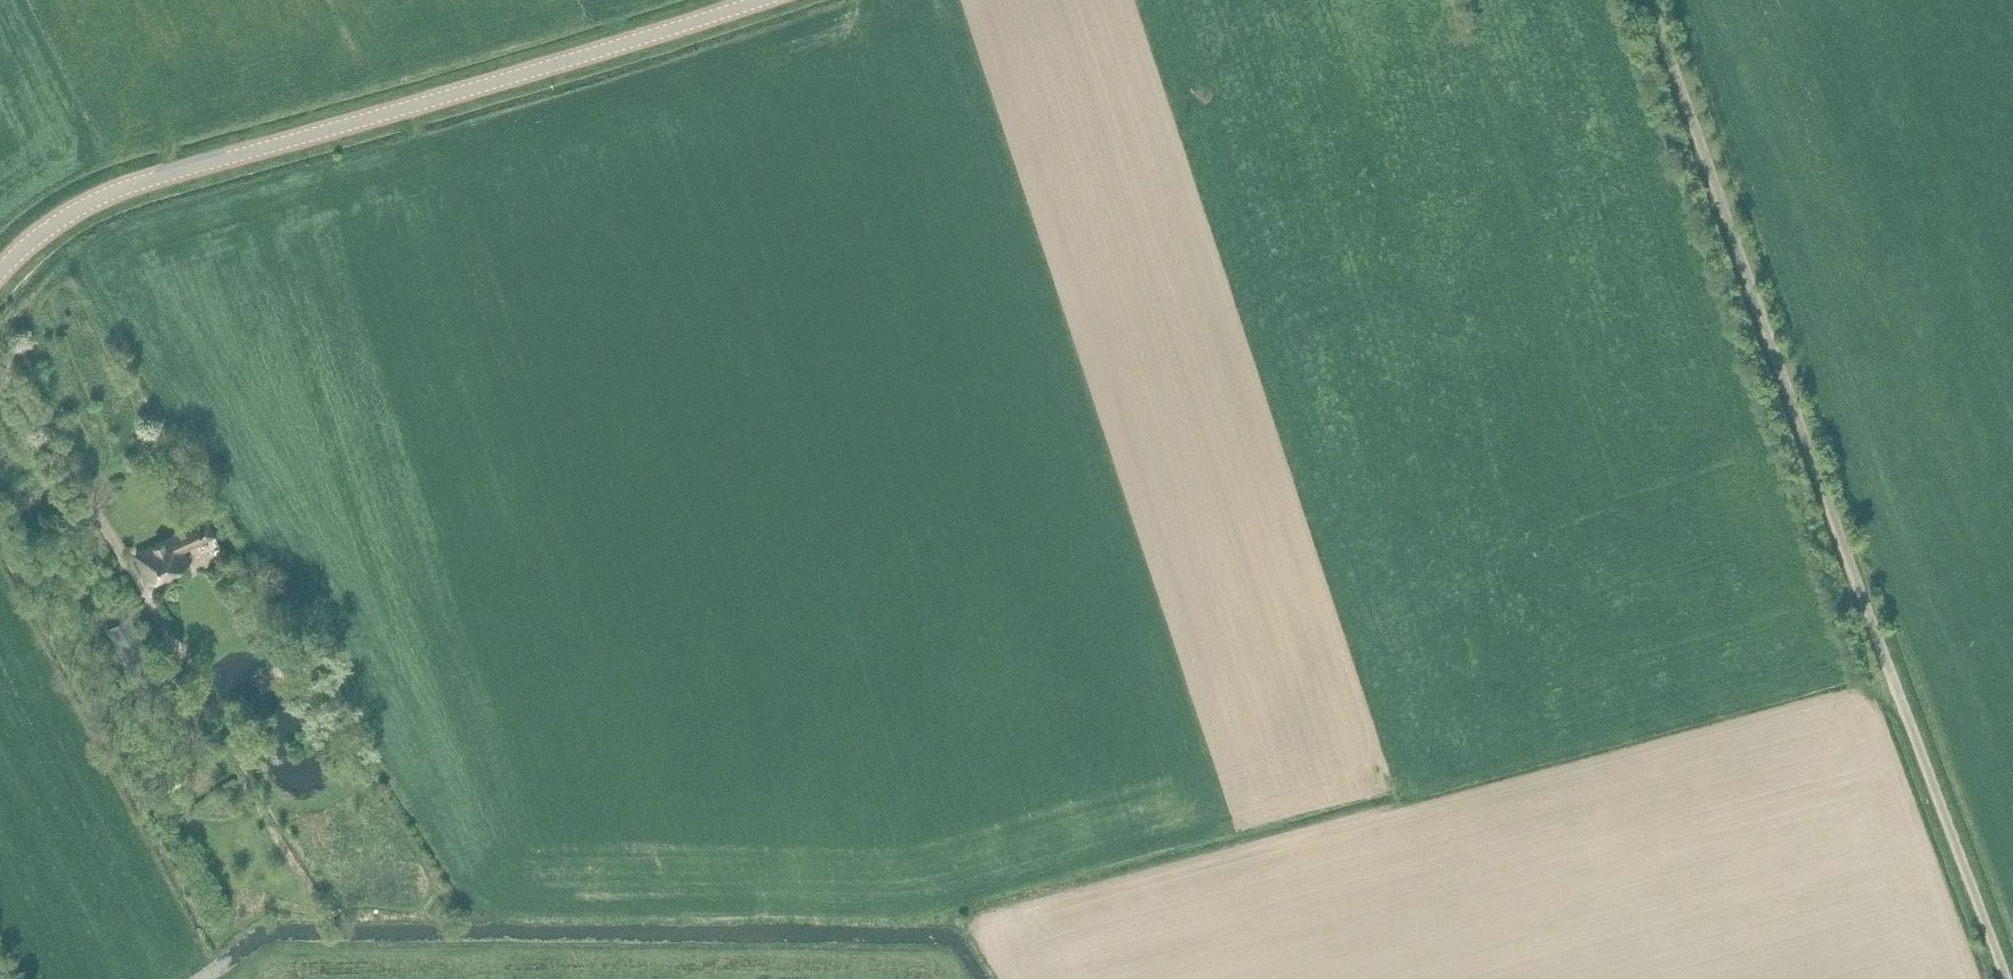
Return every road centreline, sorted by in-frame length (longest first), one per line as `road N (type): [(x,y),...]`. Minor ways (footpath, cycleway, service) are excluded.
road 1 (unclassified): [(2007,978),(1863,602),(1651,0)]
road 2 (tertiary): [(0,274),(63,219),(111,194),(768,0)]

